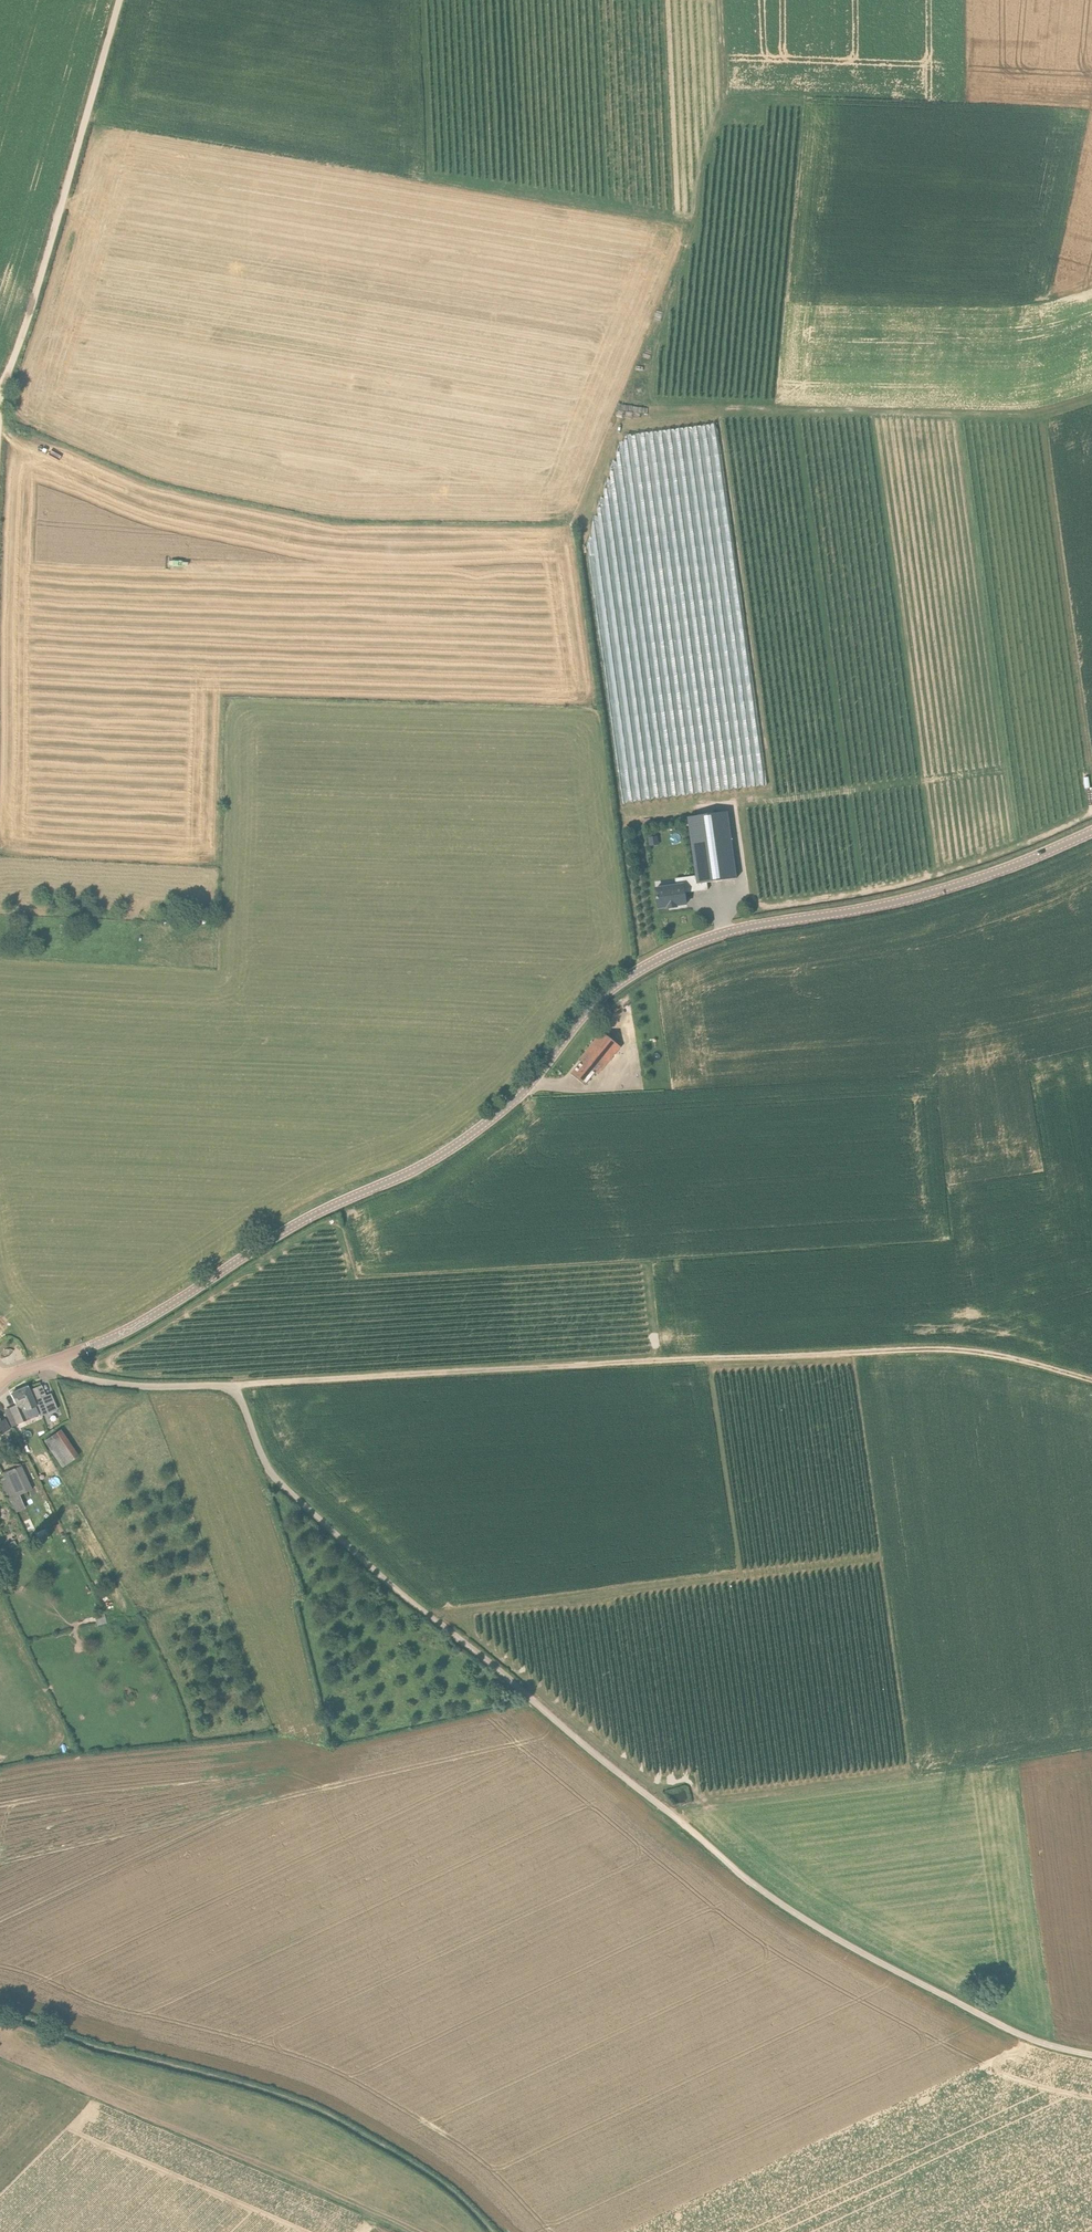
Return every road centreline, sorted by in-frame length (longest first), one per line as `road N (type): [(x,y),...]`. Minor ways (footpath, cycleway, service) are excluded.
road 1 (track): [(1091,2055),(983,2016),(832,1936),(743,1876),(298,1501),(270,1471),(229,1385),(106,1383),(71,1374),(57,1359)]
road 2 (tertiary): [(5,1379),(132,1326),(299,1222),(445,1151),(524,1091),(605,993),(672,951),(735,929),(932,892),(1091,831)]
road 3 (track): [(229,1385),(931,1349),(999,1355),(1091,1381)]
road 4 (track): [(715,0),(721,92),(701,218),(633,407),(969,409)]
road 5 (track): [(493,2231),(427,2173),(321,2112),(85,2044),(0,2010)]
road 6 (track): [(0,386),(34,298),(119,0)]

